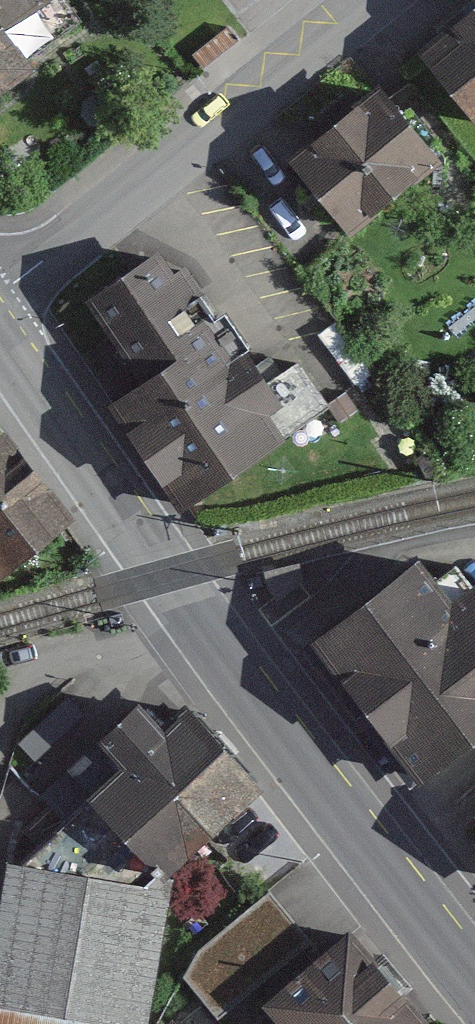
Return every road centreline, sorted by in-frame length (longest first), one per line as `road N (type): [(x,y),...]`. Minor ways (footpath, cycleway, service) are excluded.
road 1 (secondary): [(0,335),(164,573),(474,981)]
road 2 (residential): [(0,290),(371,0)]

